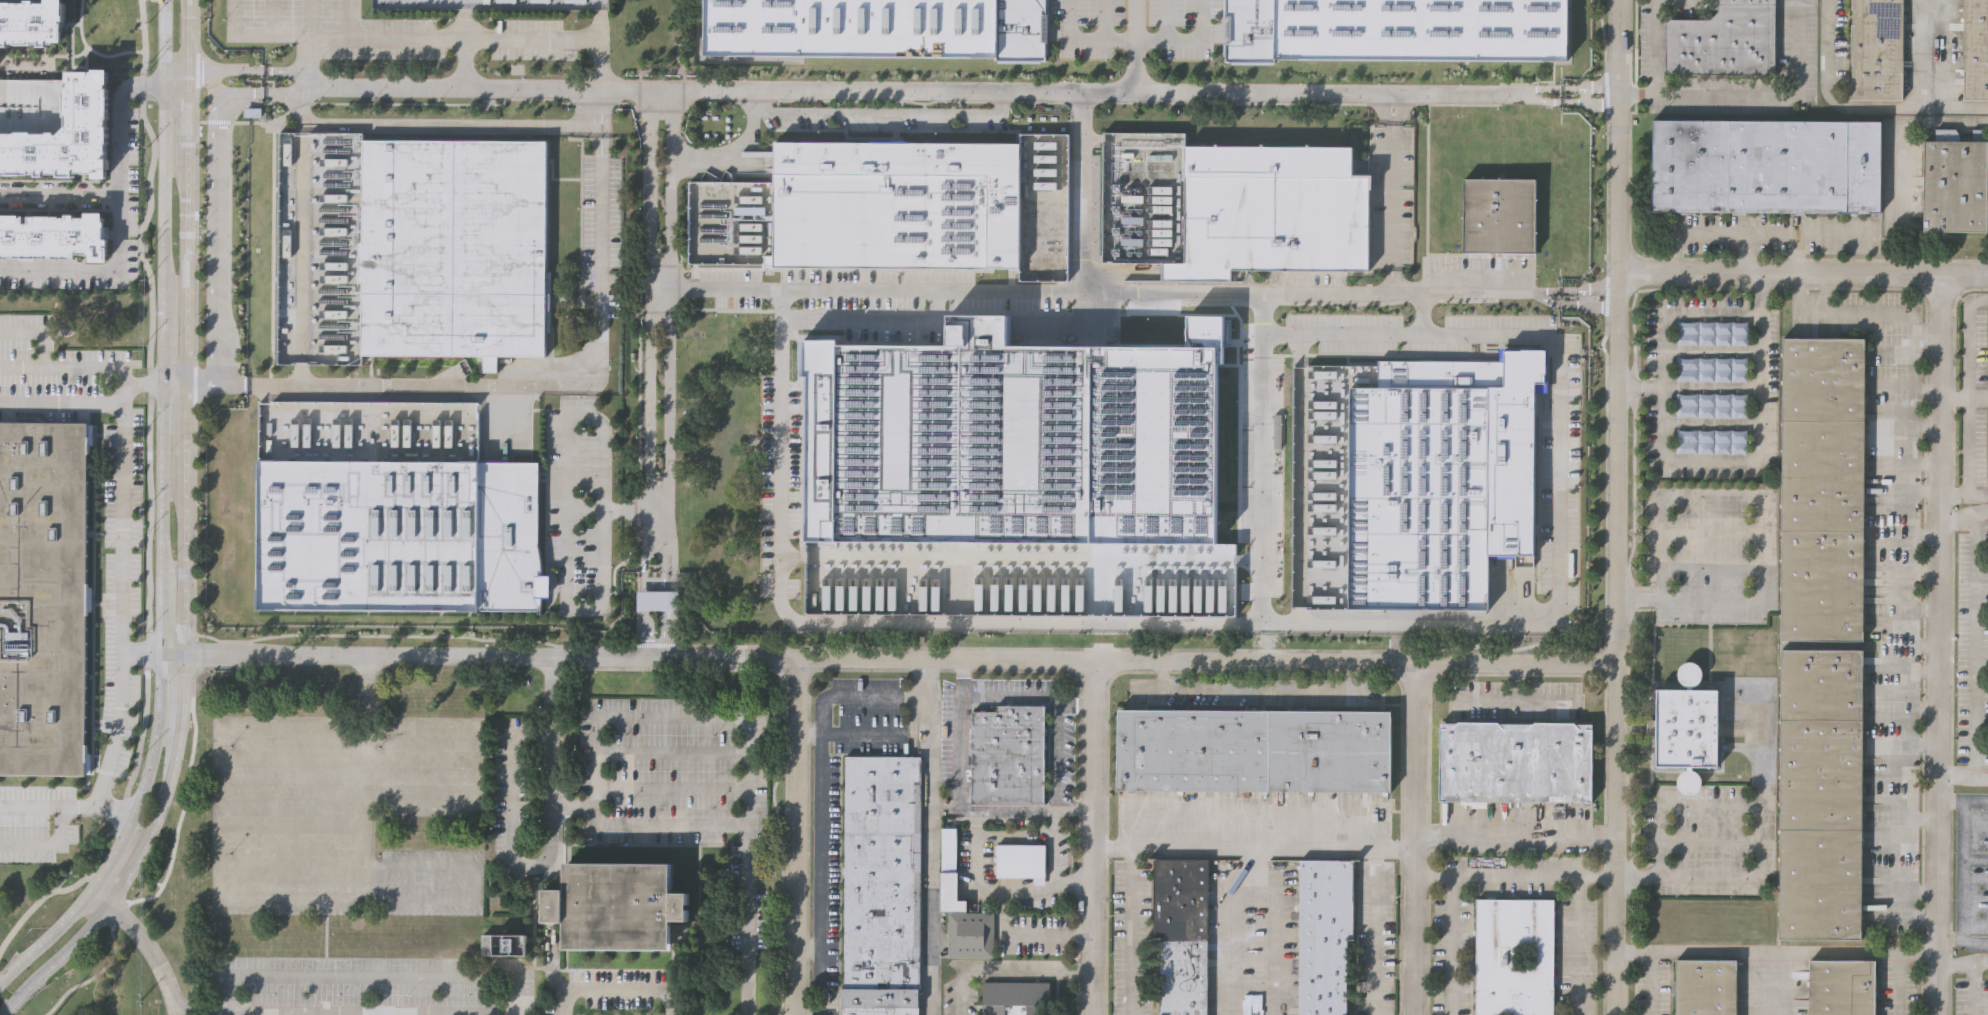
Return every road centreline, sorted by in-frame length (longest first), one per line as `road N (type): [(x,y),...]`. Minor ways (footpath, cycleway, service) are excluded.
road 1 (residential): [(184,654),(1618,664)]
road 2 (residential): [(1524,94),(310,86),(310,72),(264,71)]
road 3 (tertiary): [(1614,1014),(1621,0)]
road 4 (residential): [(1938,1014),(1942,275)]
road 5 (tertiary): [(184,654),(187,0)]
road 6 (residential): [(649,90),(643,575)]
road 7 (residential): [(668,573),(670,90)]
road 8 (residential): [(1619,269),(1987,275)]
road 9 (residential): [(796,1014),(799,658)]
road 10 (residential): [(1092,1014),(1095,659)]
road 11 (residential): [(1415,1014),(1415,663)]
road 12 (tertiary): [(165,0),(163,276)]
road 13 (tertiary): [(110,904),(161,813),(181,724),(184,654)]
road 14 (tertiary): [(163,383),(163,568)]
road 15 (tertiary): [(161,654),(155,742),(136,811)]
road 16 (tertiary): [(3,1014),(110,904)]
road 17 (residential): [(172,1014),(156,963),(97,889)]
road 18 (tertiary): [(97,889),(0,988)]

